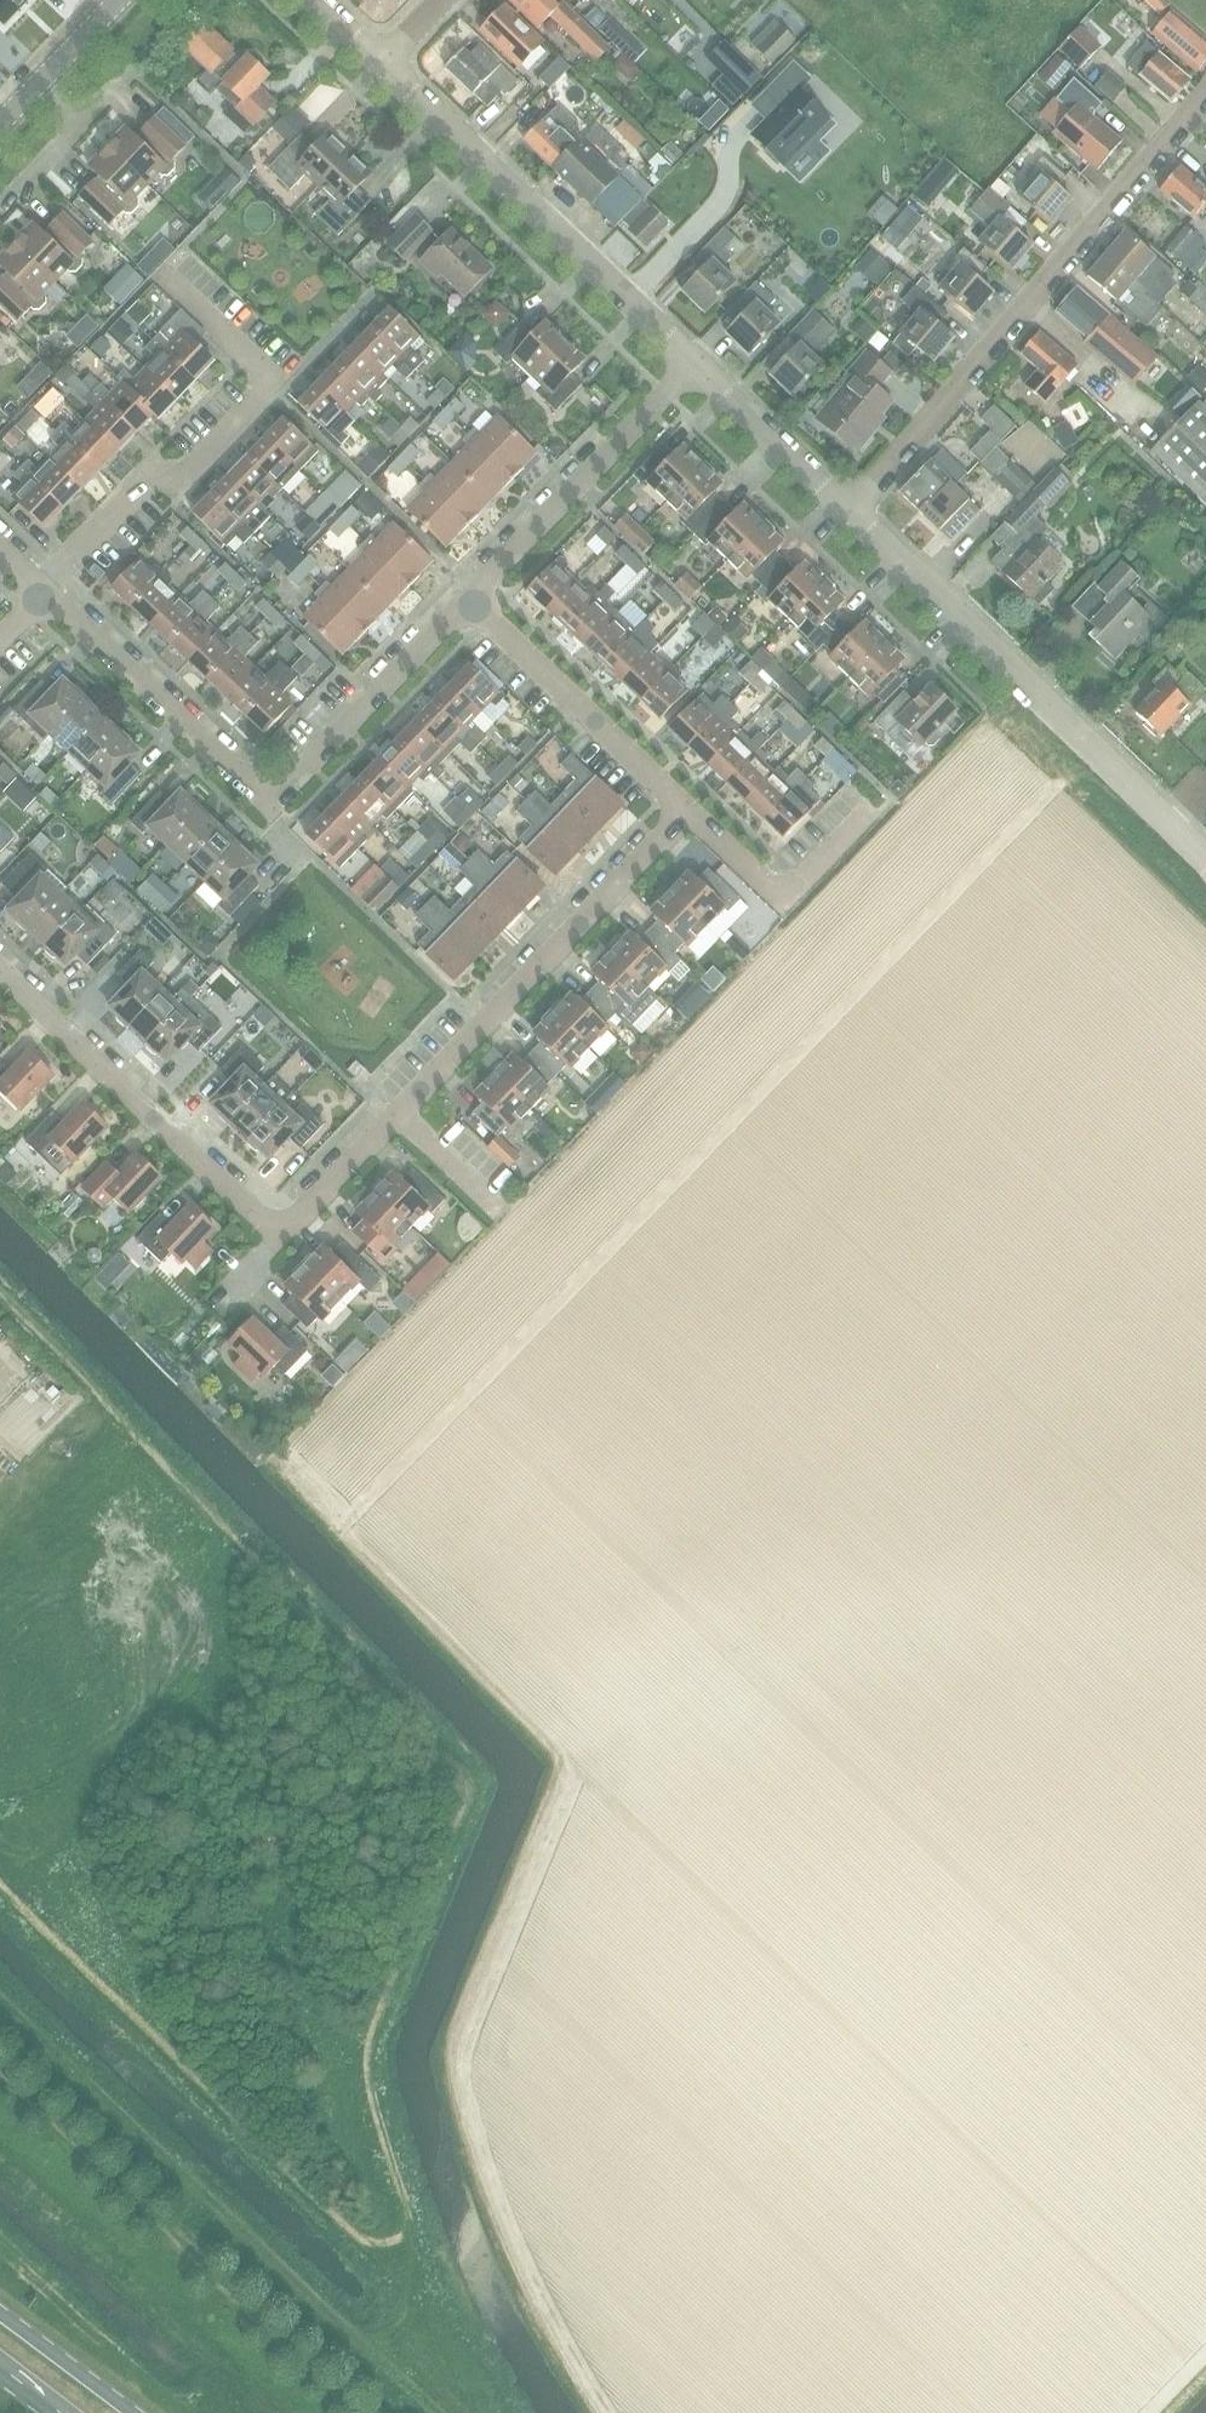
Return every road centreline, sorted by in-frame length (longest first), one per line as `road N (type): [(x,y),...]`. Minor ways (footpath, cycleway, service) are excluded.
road 1 (residential): [(0,970),(254,1215),(279,1225),(301,1215),(689,809)]
road 2 (residential): [(470,597),(268,803),(44,593)]
road 3 (residential): [(849,511),(1205,95)]
road 4 (residential): [(1205,860),(849,511)]
road 5 (residential): [(44,593),(141,490),(177,487),(279,381),(161,269)]
road 6 (residential): [(694,362),(382,63)]
road 7 (residential): [(694,362),(470,597)]
road 8 (residential): [(689,809),(470,597)]
road 9 (residential): [(875,806),(789,889),(763,880),(689,809)]
road 10 (residential): [(849,511),(694,362)]
road 11 (tertiary): [(0,122),(117,0)]
road 12 (primary): [(131,2412),(0,2315)]

